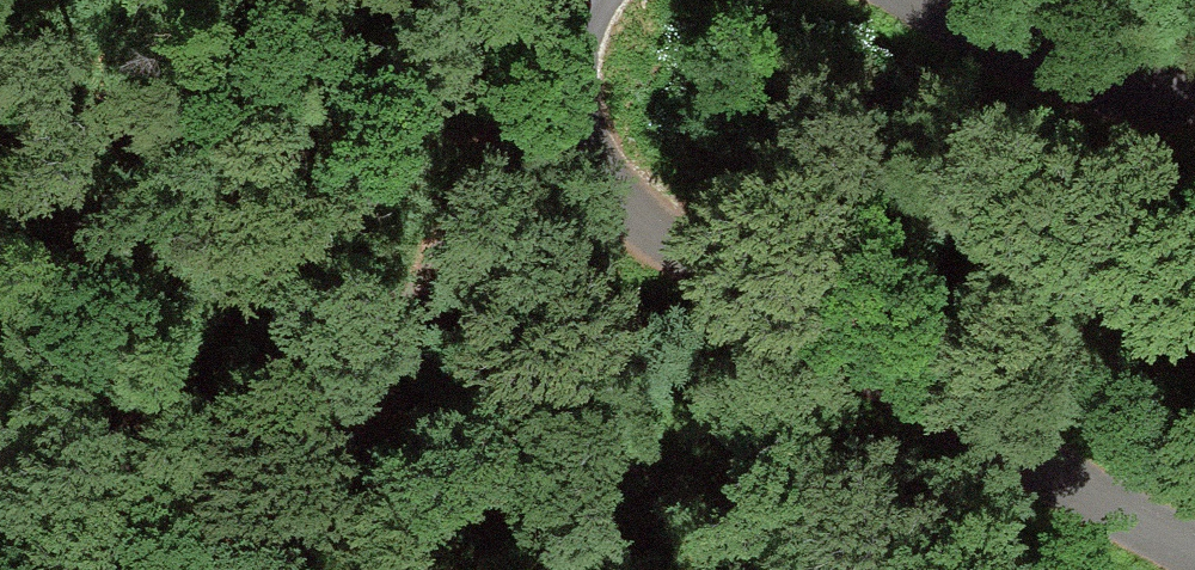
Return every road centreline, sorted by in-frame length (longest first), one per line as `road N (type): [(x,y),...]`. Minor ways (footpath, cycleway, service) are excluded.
road 1 (unclassified): [(593,0),(564,115),(617,205),(670,250),(968,442),(1194,557)]
road 2 (track): [(0,481),(137,475),(271,437),(399,337),(564,115)]
road 3 (unclassified): [(1194,106),(1127,101),(1034,75),(912,0)]

